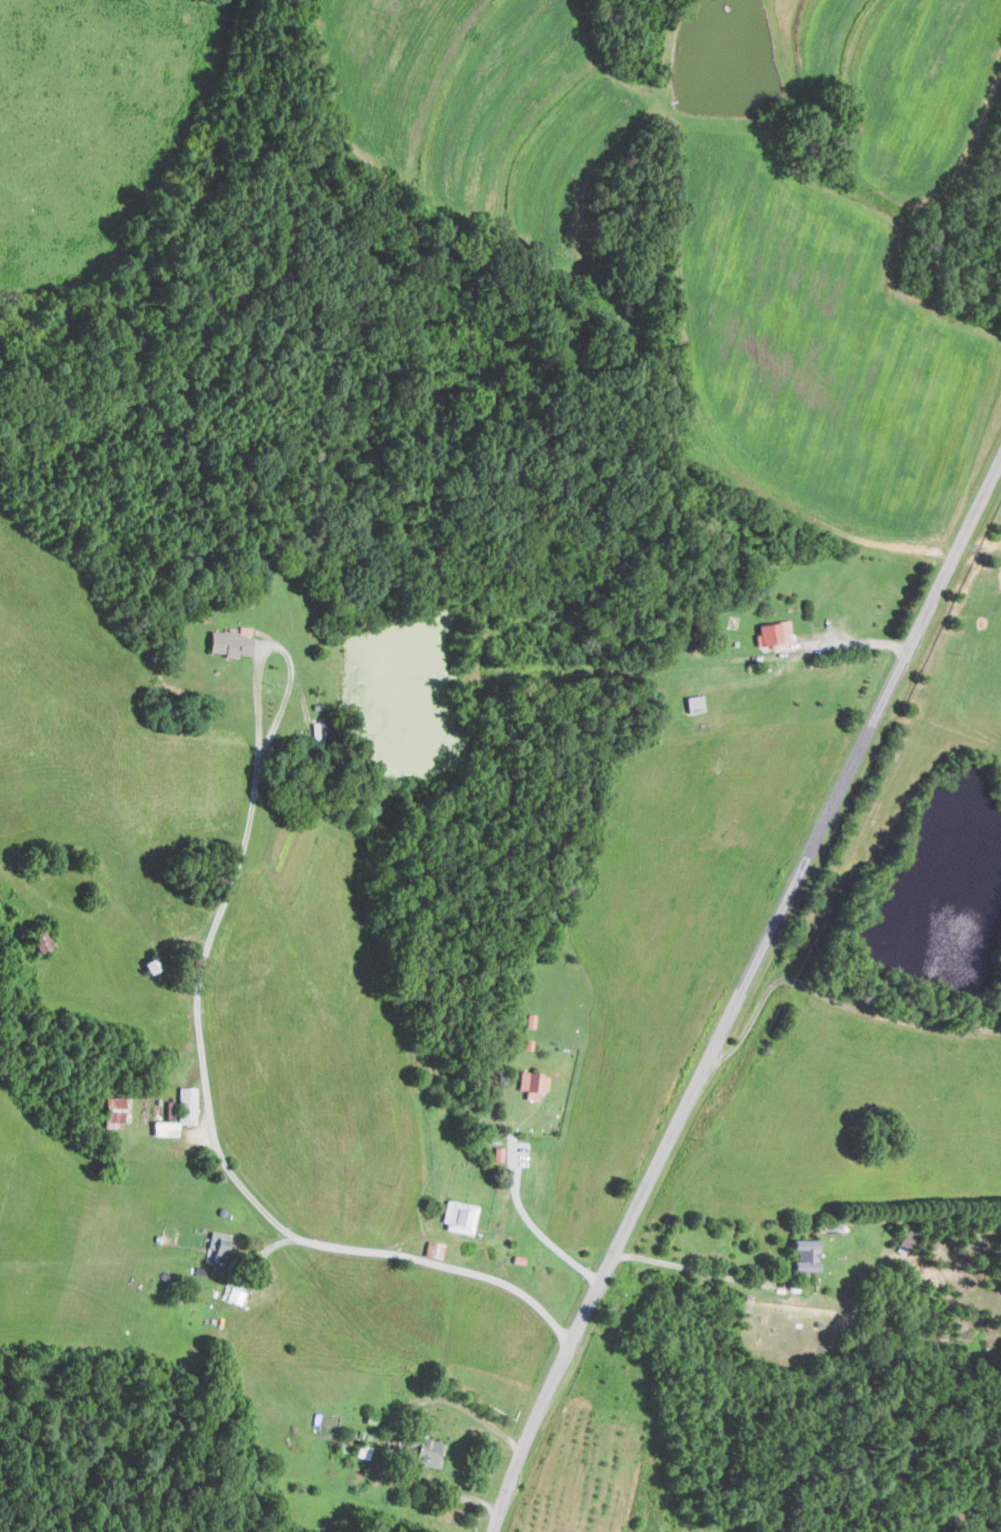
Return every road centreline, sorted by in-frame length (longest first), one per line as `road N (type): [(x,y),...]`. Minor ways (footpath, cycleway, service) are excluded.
road 1 (residential): [(498,1531),(613,1252),(1000,462)]
road 2 (residential): [(574,1338),(525,1291),(407,1252),(311,1240),(253,1200),(210,1136),(198,970)]

